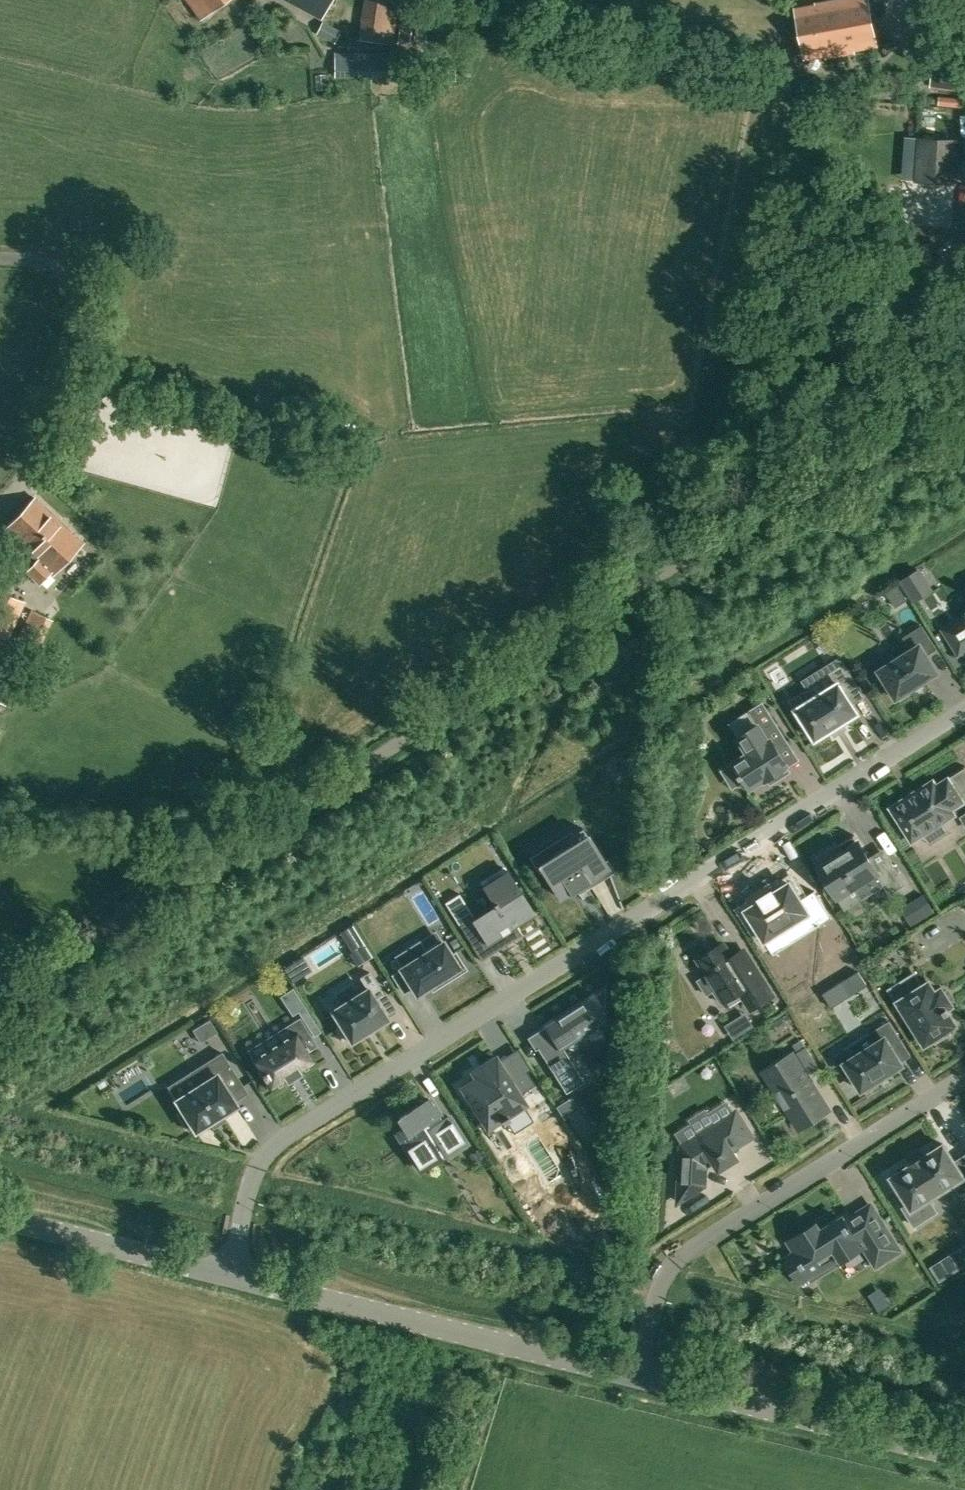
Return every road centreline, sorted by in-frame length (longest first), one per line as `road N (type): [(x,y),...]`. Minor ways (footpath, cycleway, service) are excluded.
road 1 (residential): [(0,996),(964,377)]
road 2 (residential): [(964,715),(292,1132),(256,1168),(229,1275)]
road 3 (residential): [(641,1377),(659,1290),(690,1250),(964,1083)]
road 4 (unclassified): [(641,1377),(229,1275)]
road 5 (unclassified): [(964,1457),(641,1377)]
road 6 (unclassified): [(229,1275),(0,1217)]

